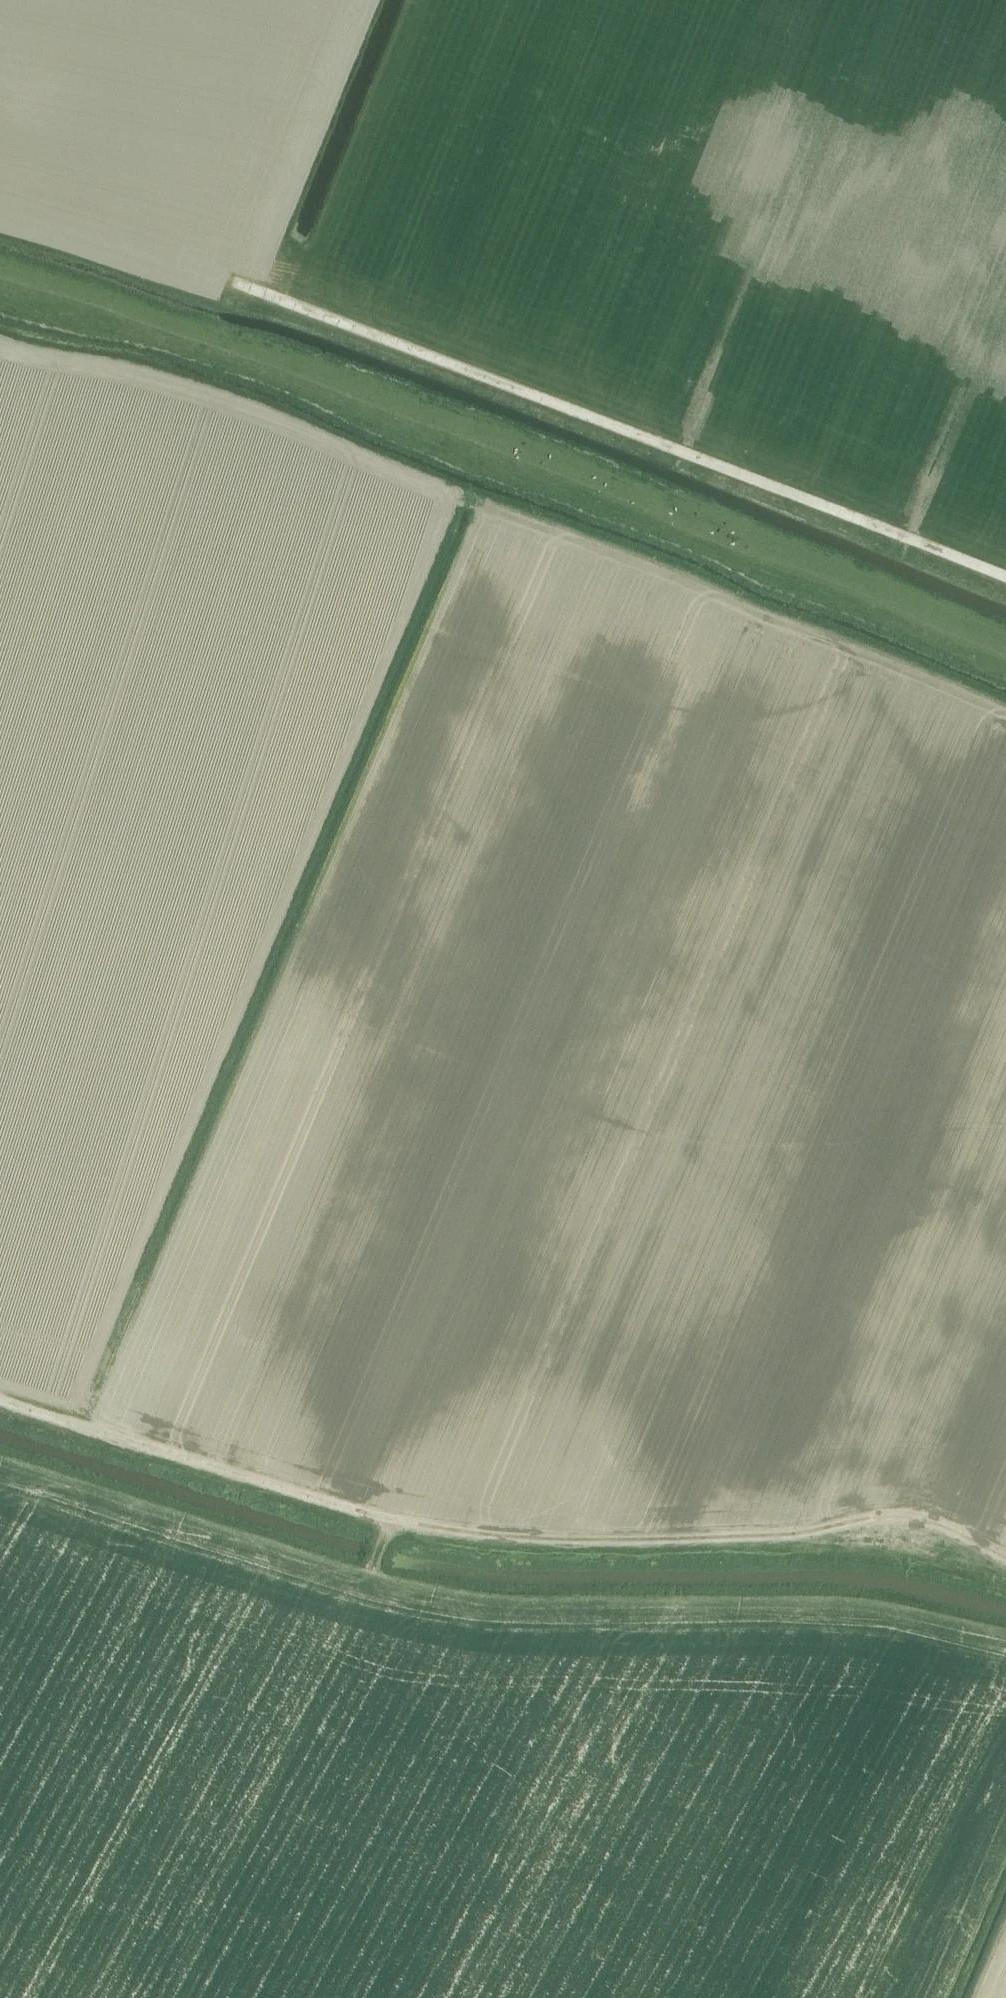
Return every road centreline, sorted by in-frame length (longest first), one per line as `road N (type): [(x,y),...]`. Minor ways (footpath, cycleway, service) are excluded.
road 1 (track): [(0,1403),(359,1512),(520,1541),(754,1536),(932,1520),(1005,1554)]

